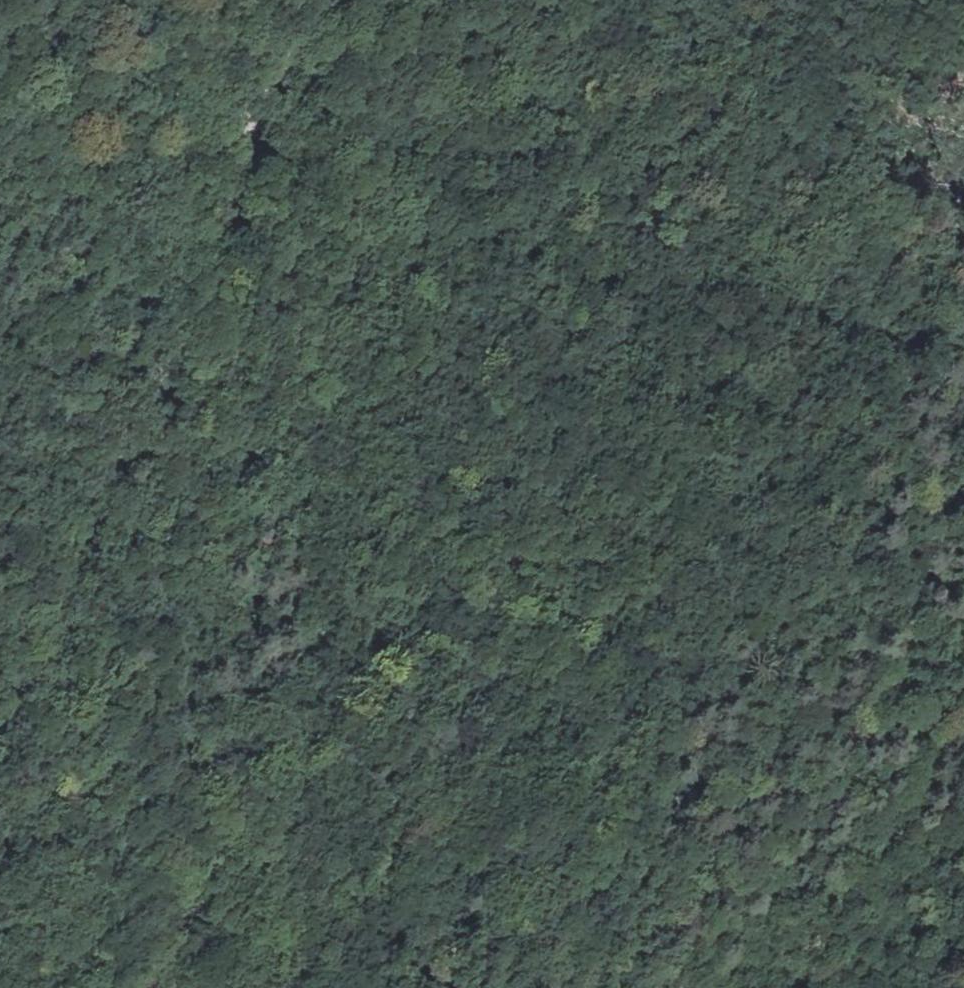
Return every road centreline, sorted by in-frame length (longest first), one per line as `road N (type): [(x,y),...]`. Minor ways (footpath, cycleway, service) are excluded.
road 1 (track): [(323,0),(247,134),(227,227),(85,535),(47,646),(0,714)]

